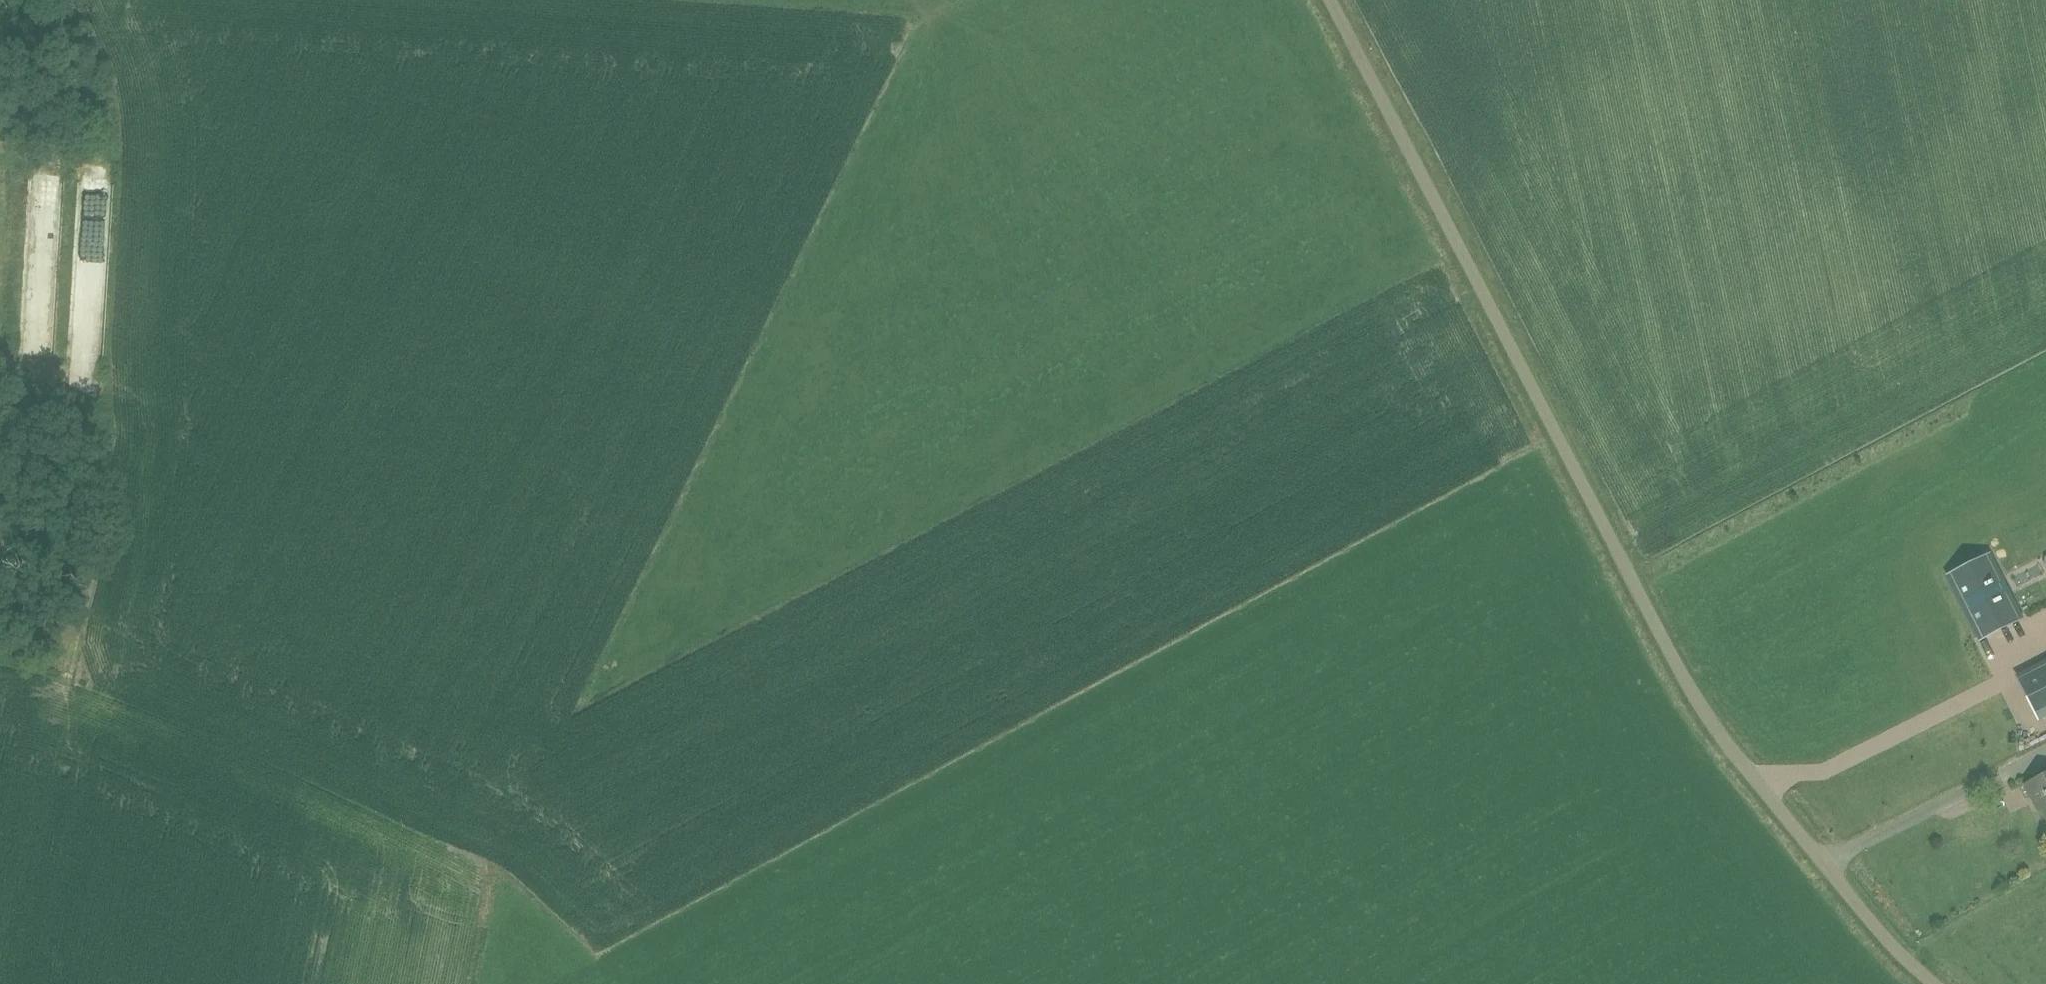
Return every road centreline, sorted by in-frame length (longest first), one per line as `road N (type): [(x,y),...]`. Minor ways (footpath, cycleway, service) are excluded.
road 1 (unclassified): [(1936,983),(1877,935),(1693,695),(1329,0)]

